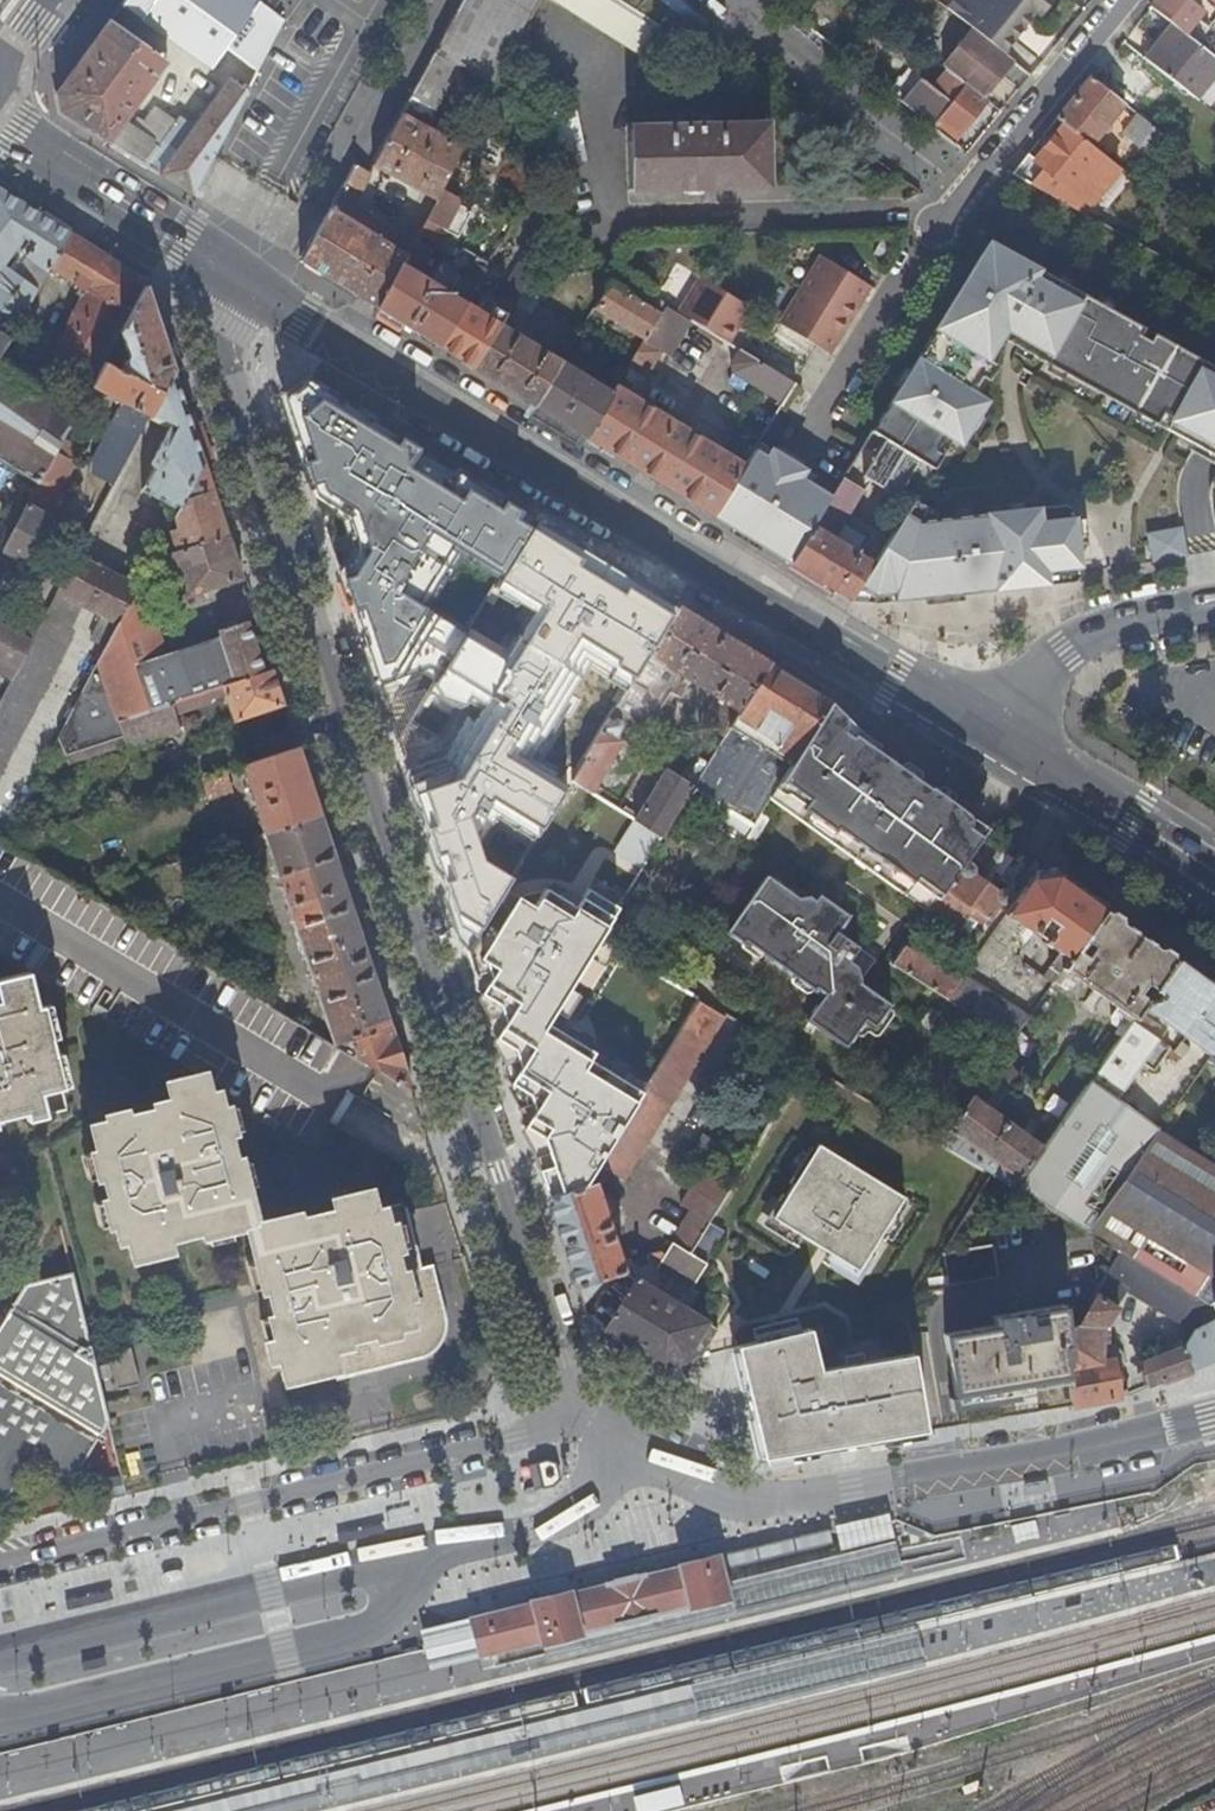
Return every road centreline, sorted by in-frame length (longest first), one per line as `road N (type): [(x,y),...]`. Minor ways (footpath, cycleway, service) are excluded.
road 1 (residential): [(228,274),(219,321),(575,1406)]
road 2 (primary): [(973,738),(264,297)]
road 3 (residential): [(503,1444),(0,1563)]
road 4 (residential): [(575,1406),(729,1506),(760,1508),(906,1483)]
road 5 (residential): [(264,297),(436,0)]
road 6 (residential): [(906,1483),(1214,1419)]
road 7 (tertiary): [(973,738),(1067,650),(1119,622),(1214,606)]
road 8 (primary): [(1214,886),(973,738)]
road 9 (residential): [(945,220),(1122,0)]
road 10 (primary): [(228,274),(0,122)]

